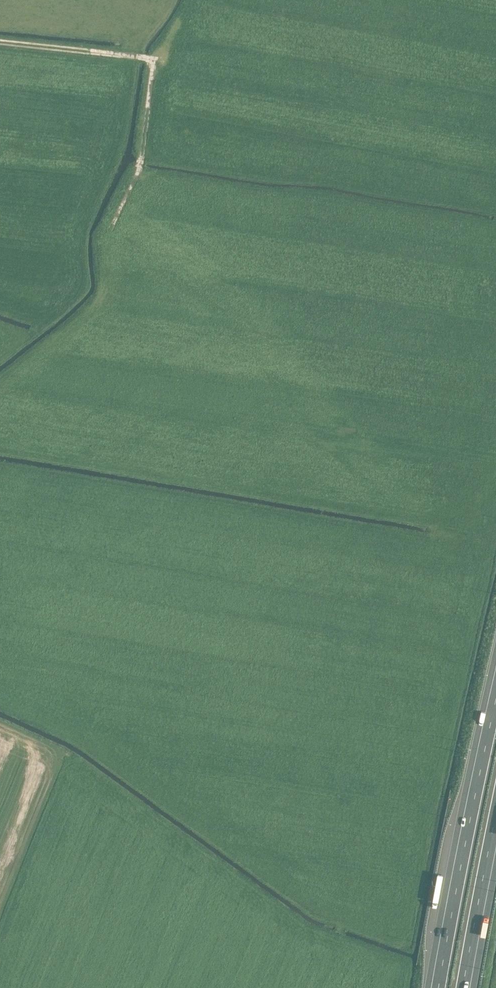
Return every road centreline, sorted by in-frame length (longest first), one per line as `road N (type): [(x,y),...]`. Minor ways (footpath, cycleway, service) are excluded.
road 1 (track): [(0,389),(109,286),(105,239),(140,164),(152,66),(146,59),(0,41)]
road 2 (motorway): [(495,678),(433,987)]
road 3 (motorway): [(467,987),(495,832)]
road 4 (track): [(146,59),(268,0)]

